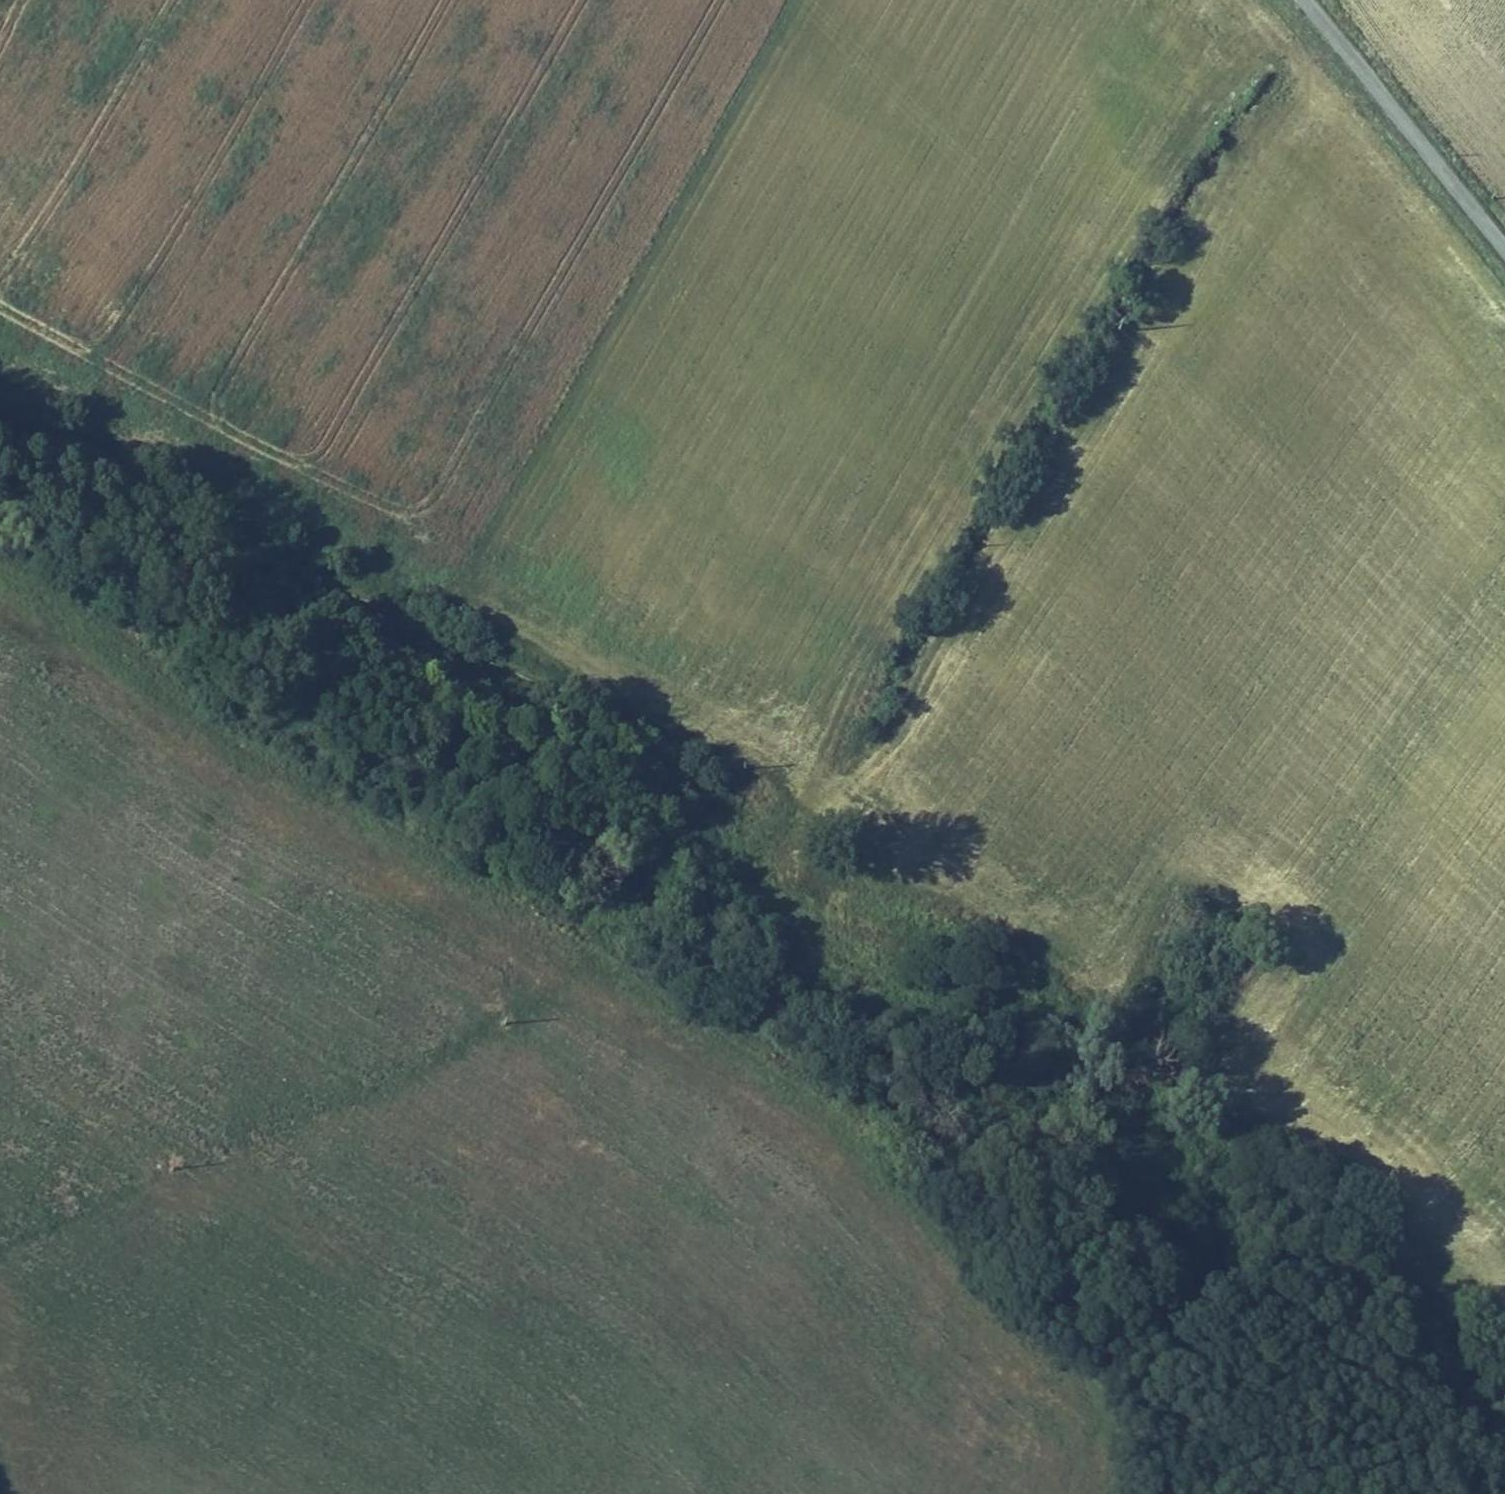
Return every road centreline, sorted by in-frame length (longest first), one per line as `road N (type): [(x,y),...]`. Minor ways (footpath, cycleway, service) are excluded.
road 1 (track): [(0,399),(605,729),(646,803),(631,842),(643,875),(719,925),(864,1060),(1253,1493)]
road 2 (tertiary): [(1305,0),(1504,248)]

